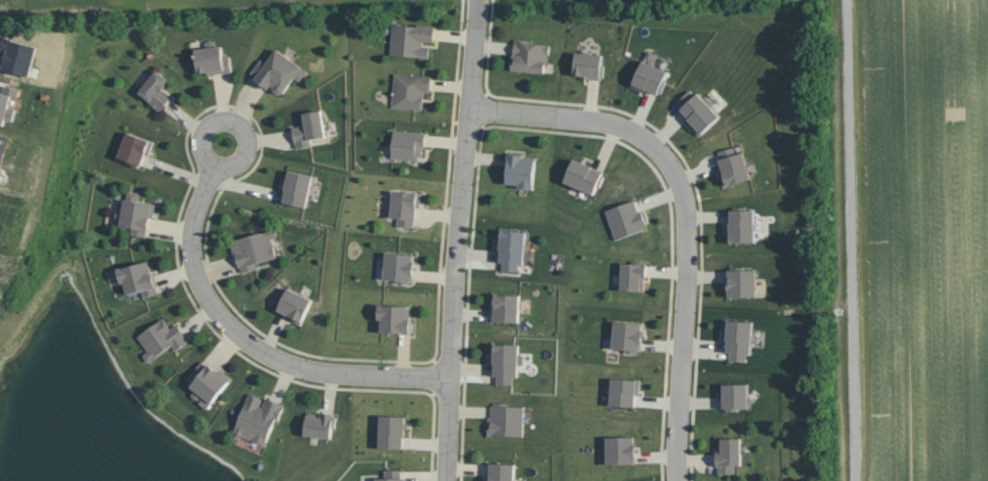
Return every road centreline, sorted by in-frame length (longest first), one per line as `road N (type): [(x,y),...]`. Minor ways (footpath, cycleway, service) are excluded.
road 1 (residential): [(679,480),(690,248),(672,165),(615,124),(468,106)]
road 2 (residential): [(473,37),(446,480)]
road 3 (residential): [(225,152),(195,226),(193,252),(211,307),(237,336),(307,372),(449,377)]

